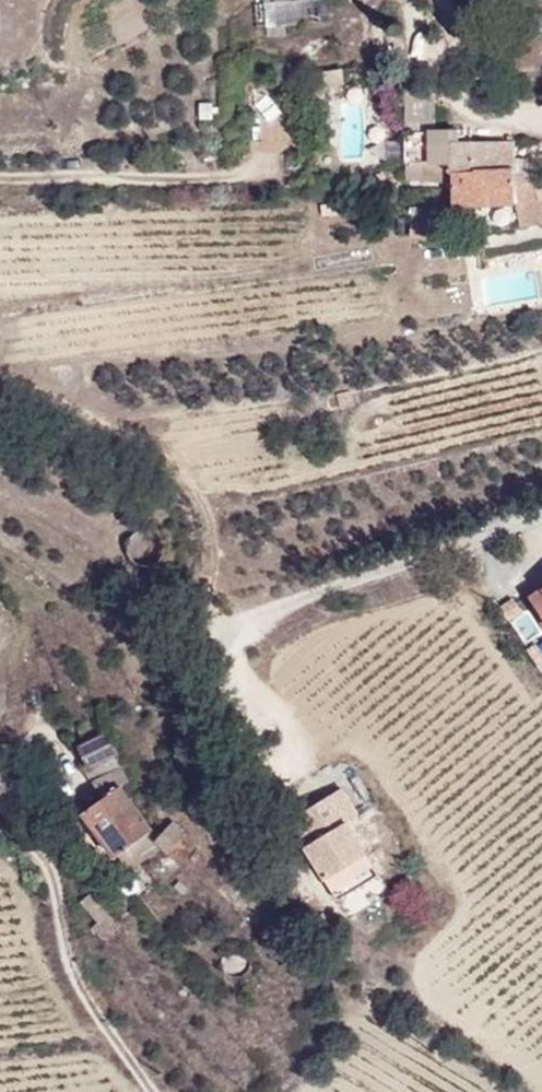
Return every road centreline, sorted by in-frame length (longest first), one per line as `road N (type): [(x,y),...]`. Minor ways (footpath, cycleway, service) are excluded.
road 1 (track): [(0,792),(15,786),(19,824),(56,881),(74,948),(112,1036),(156,1091)]

